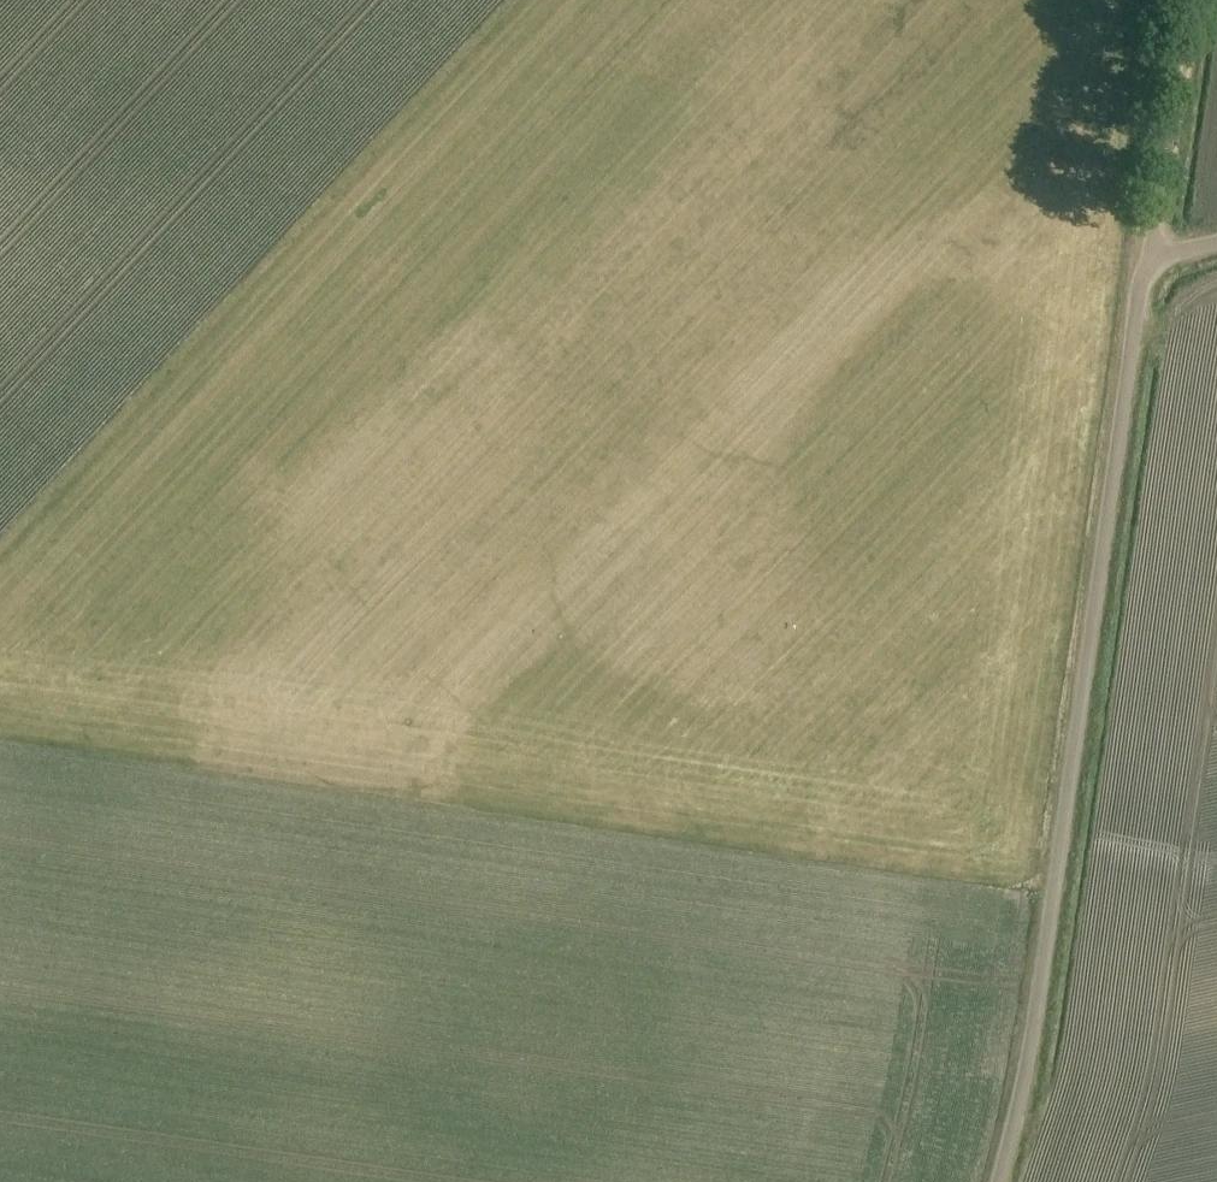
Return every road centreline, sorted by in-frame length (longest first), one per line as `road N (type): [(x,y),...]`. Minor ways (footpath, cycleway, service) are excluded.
road 1 (unclassified): [(1001,1181),(1019,1113),(1141,287),(1160,253),(1216,241)]
road 2 (track): [(1191,0),(1160,253)]

